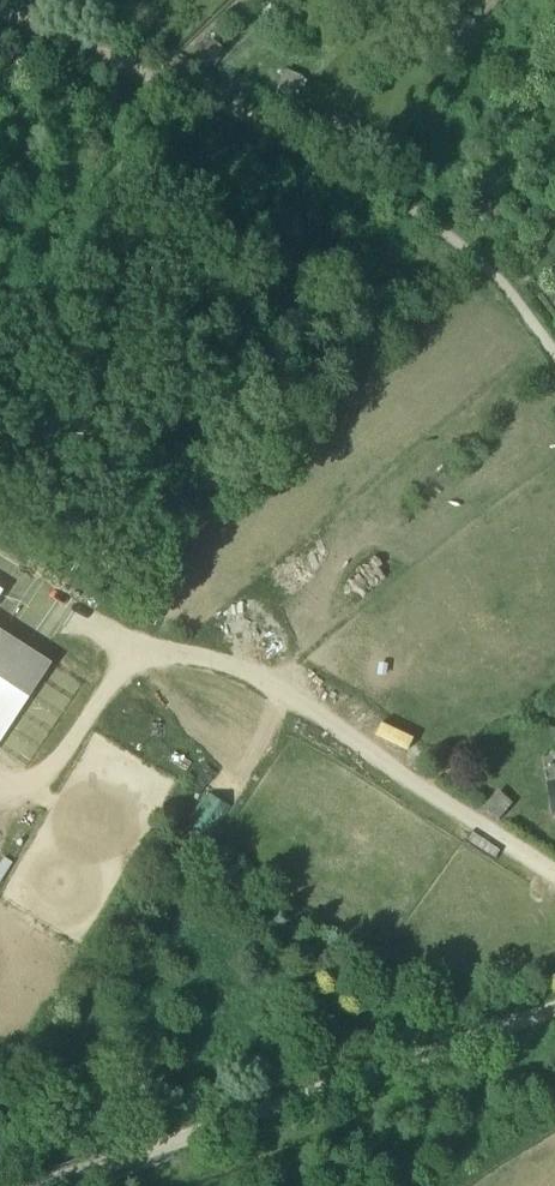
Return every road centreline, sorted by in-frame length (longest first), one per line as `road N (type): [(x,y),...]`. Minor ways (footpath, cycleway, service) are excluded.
road 1 (track): [(554,345),(506,278),(351,160),(0,7)]
road 2 (track): [(136,646),(56,789),(0,782)]

